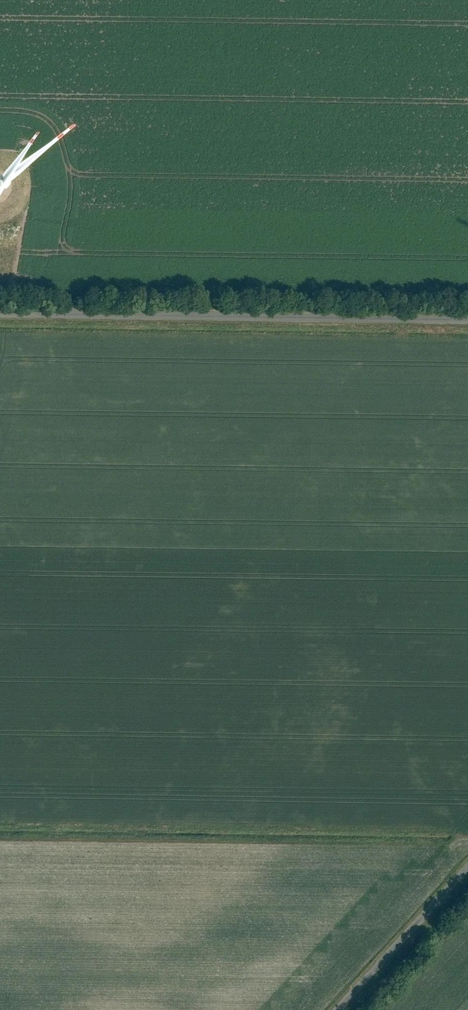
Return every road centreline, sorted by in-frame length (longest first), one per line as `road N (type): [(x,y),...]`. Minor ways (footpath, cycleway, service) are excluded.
road 1 (track): [(467,319),(0,313)]
road 2 (track): [(467,869),(338,1009)]

